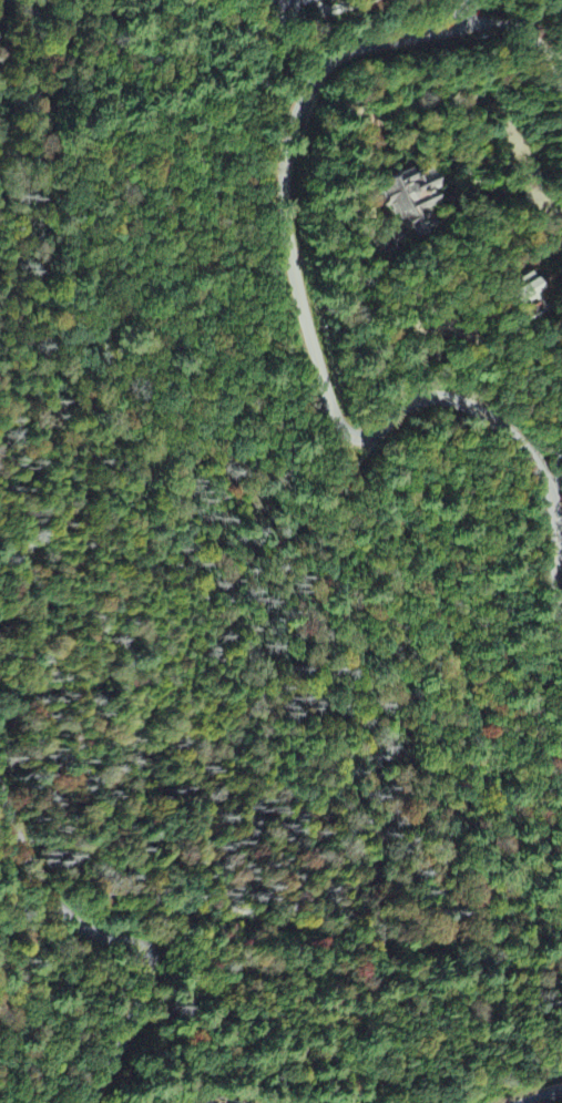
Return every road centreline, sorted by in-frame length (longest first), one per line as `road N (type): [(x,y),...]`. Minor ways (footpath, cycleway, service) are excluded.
road 1 (residential): [(561,629),(555,515),(535,462),(497,421),(454,398),(416,400),(375,437),(346,431),(337,423),(289,254),(285,175),(313,84),(361,47),(439,32),(464,14)]

